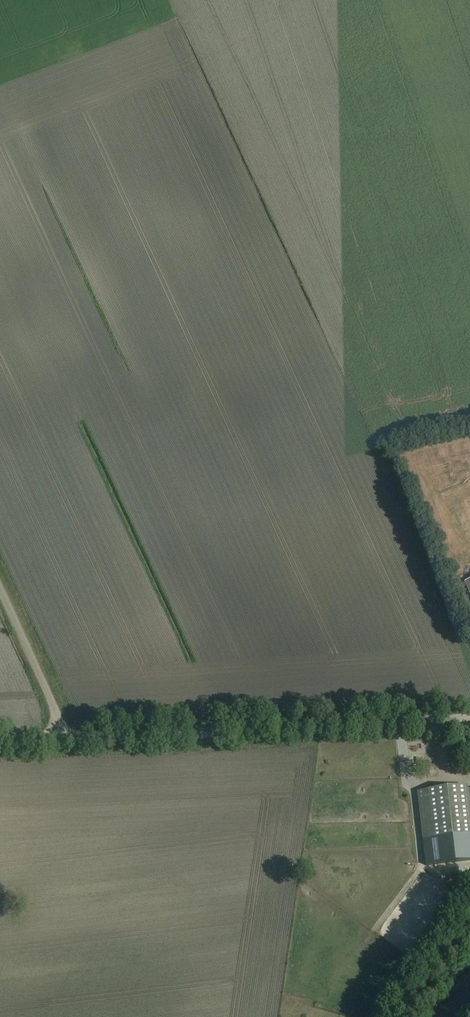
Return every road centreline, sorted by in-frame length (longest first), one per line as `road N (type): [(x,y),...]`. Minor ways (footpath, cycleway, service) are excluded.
road 1 (tertiary): [(469,718),(60,737)]
road 2 (unclassified): [(60,737),(56,711),(0,590)]
road 3 (track): [(469,915),(395,1016)]

